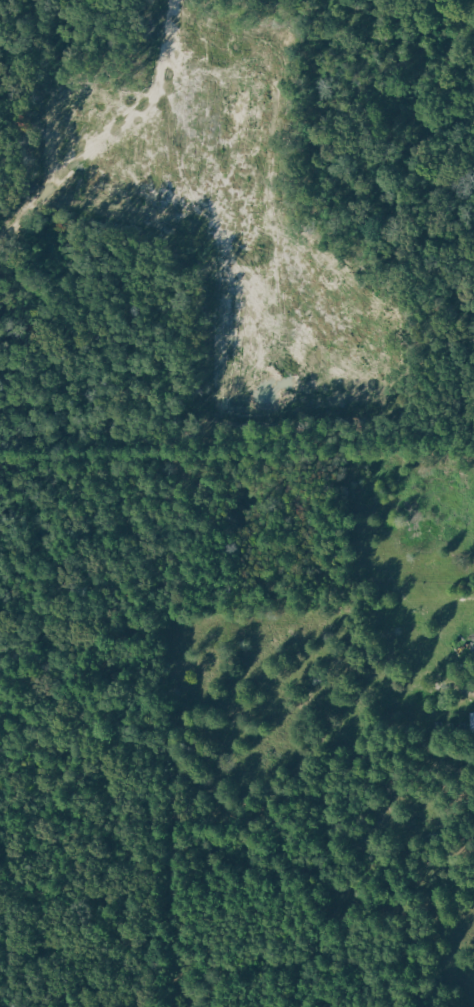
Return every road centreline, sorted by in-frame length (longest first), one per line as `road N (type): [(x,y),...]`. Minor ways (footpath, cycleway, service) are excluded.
road 1 (residential): [(10,306),(18,283),(18,132),(37,0)]
road 2 (residential): [(229,469),(0,473)]

